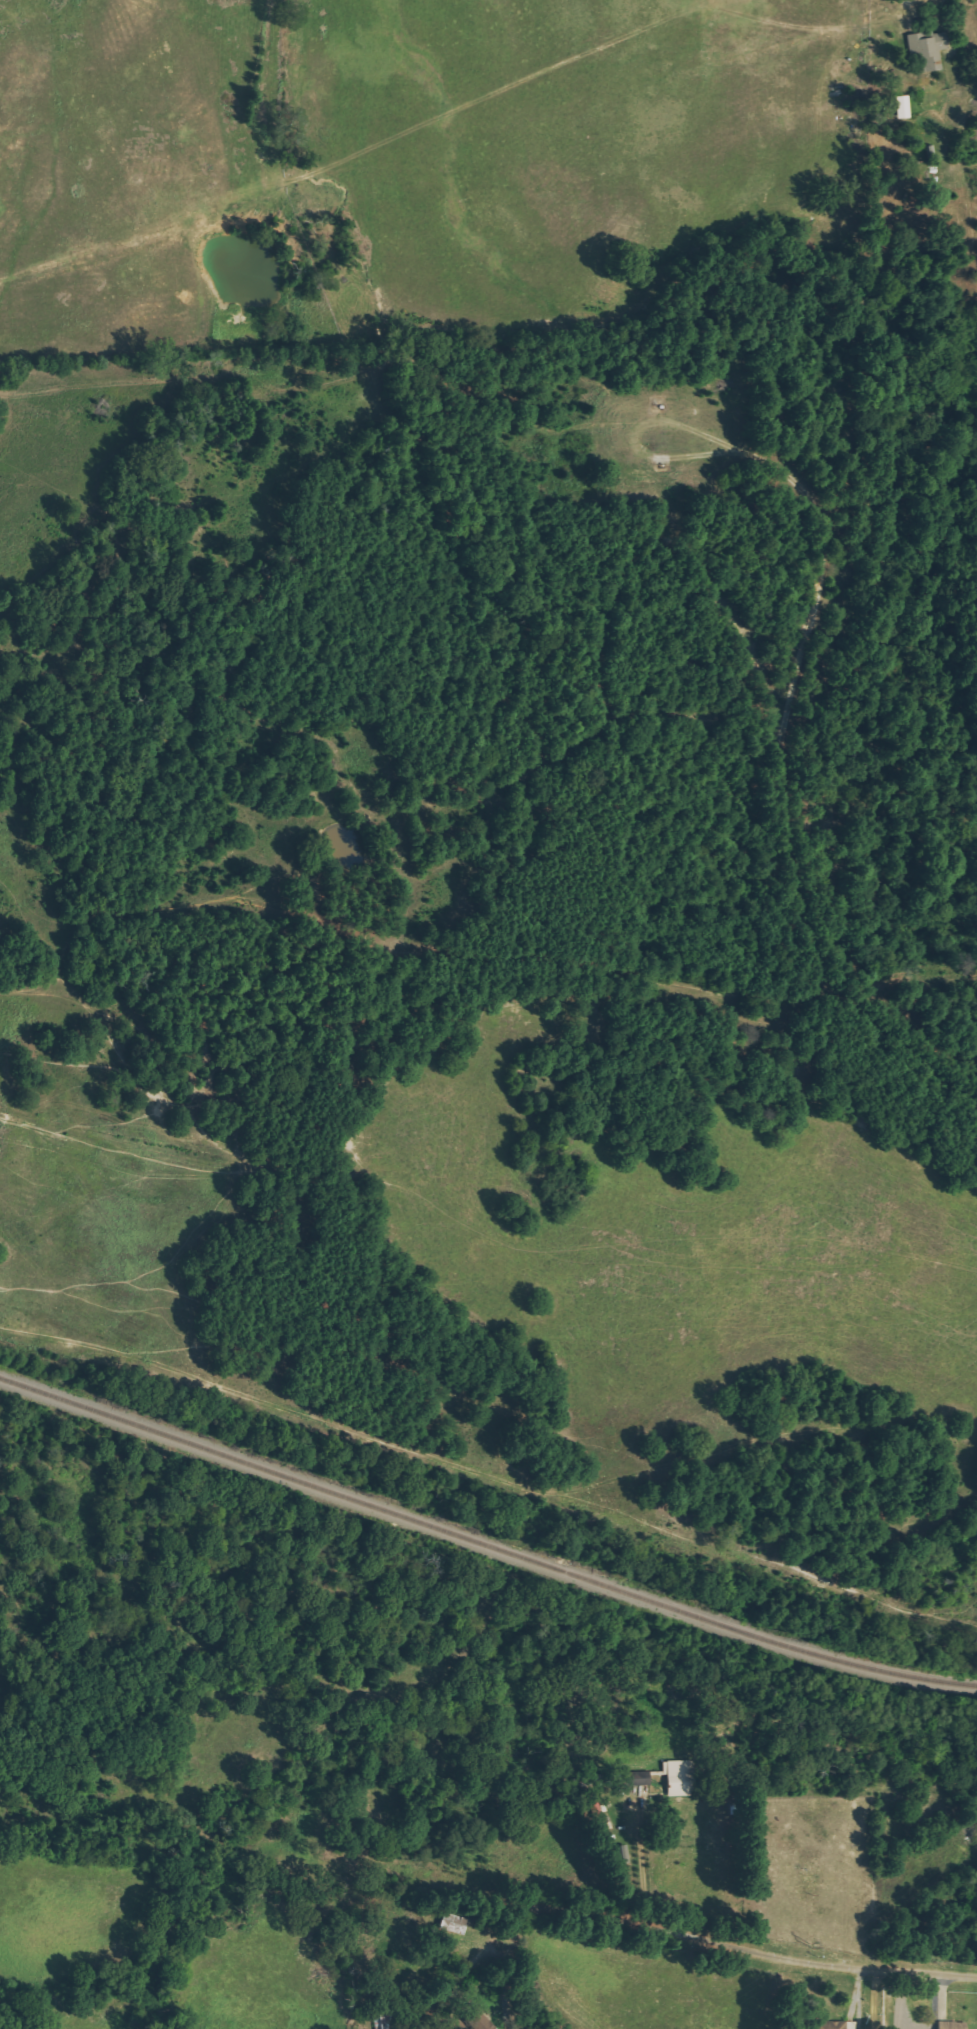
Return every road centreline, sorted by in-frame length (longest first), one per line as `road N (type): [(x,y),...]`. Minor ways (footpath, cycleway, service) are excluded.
road 1 (residential): [(642,1929),(819,1965),(976,1980)]

